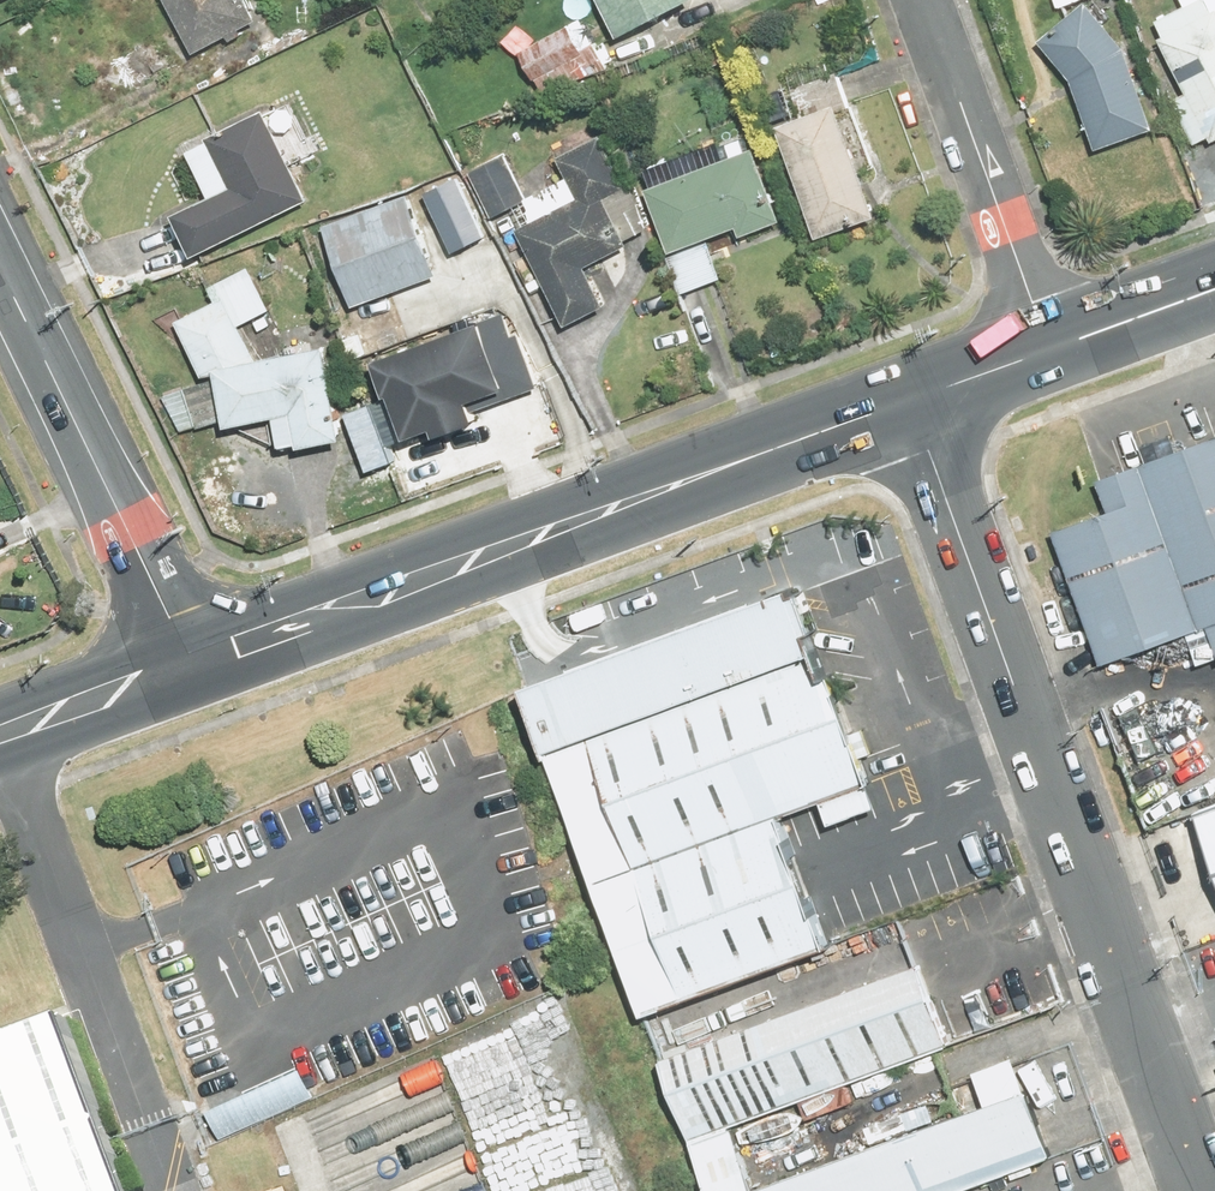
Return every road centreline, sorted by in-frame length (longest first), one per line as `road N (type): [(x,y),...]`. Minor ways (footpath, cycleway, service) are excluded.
road 1 (unclassified): [(1199,1190),(902,400)]
road 2 (secondary): [(781,442),(188,666)]
road 3 (tertiary): [(0,280),(188,666)]
road 4 (residential): [(921,0),(1050,348)]
road 5 (secondary): [(188,666),(0,734)]
road 6 (secondary): [(1050,348),(1214,288)]
road 7 (secondary): [(902,400),(1050,348)]
road 8 (secondary): [(781,442),(902,400)]

